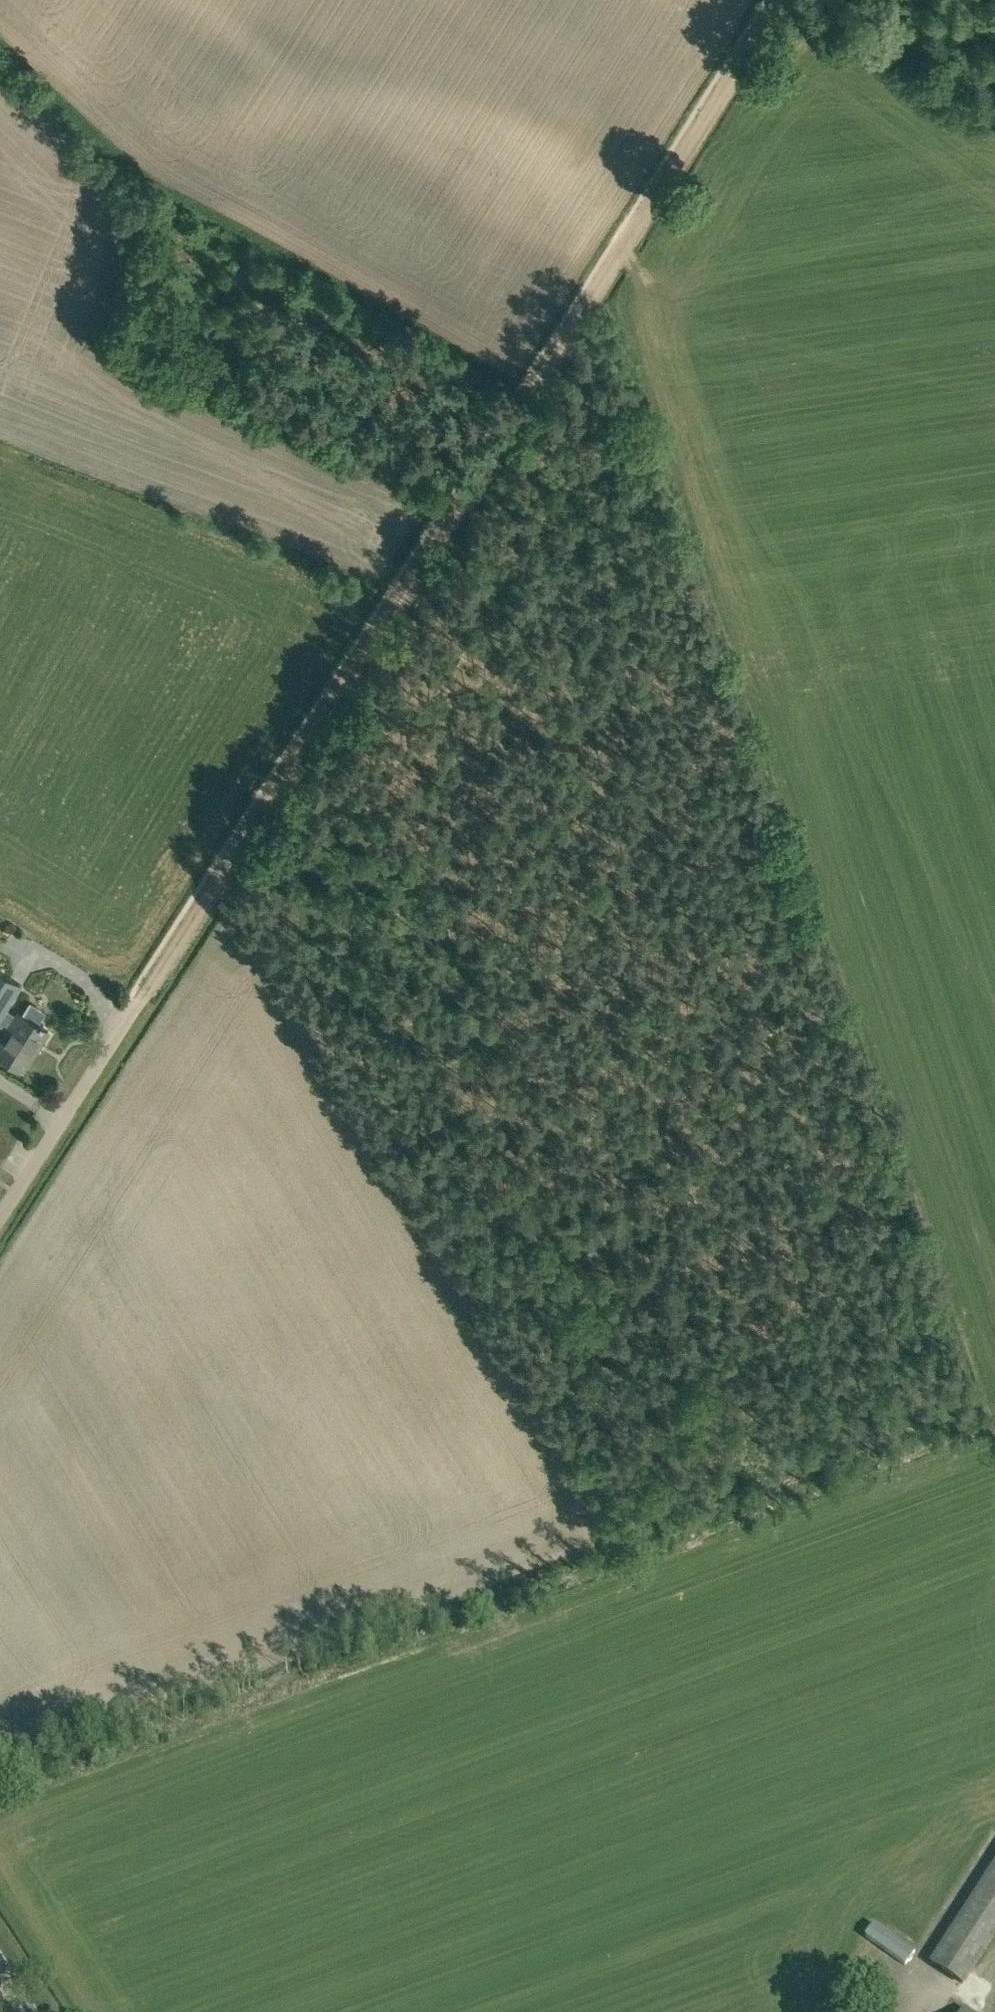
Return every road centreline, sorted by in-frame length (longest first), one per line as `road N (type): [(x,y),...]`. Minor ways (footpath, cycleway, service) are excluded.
road 1 (track): [(780,0),(133,1012)]
road 2 (unclassified): [(0,1222),(133,1012)]

